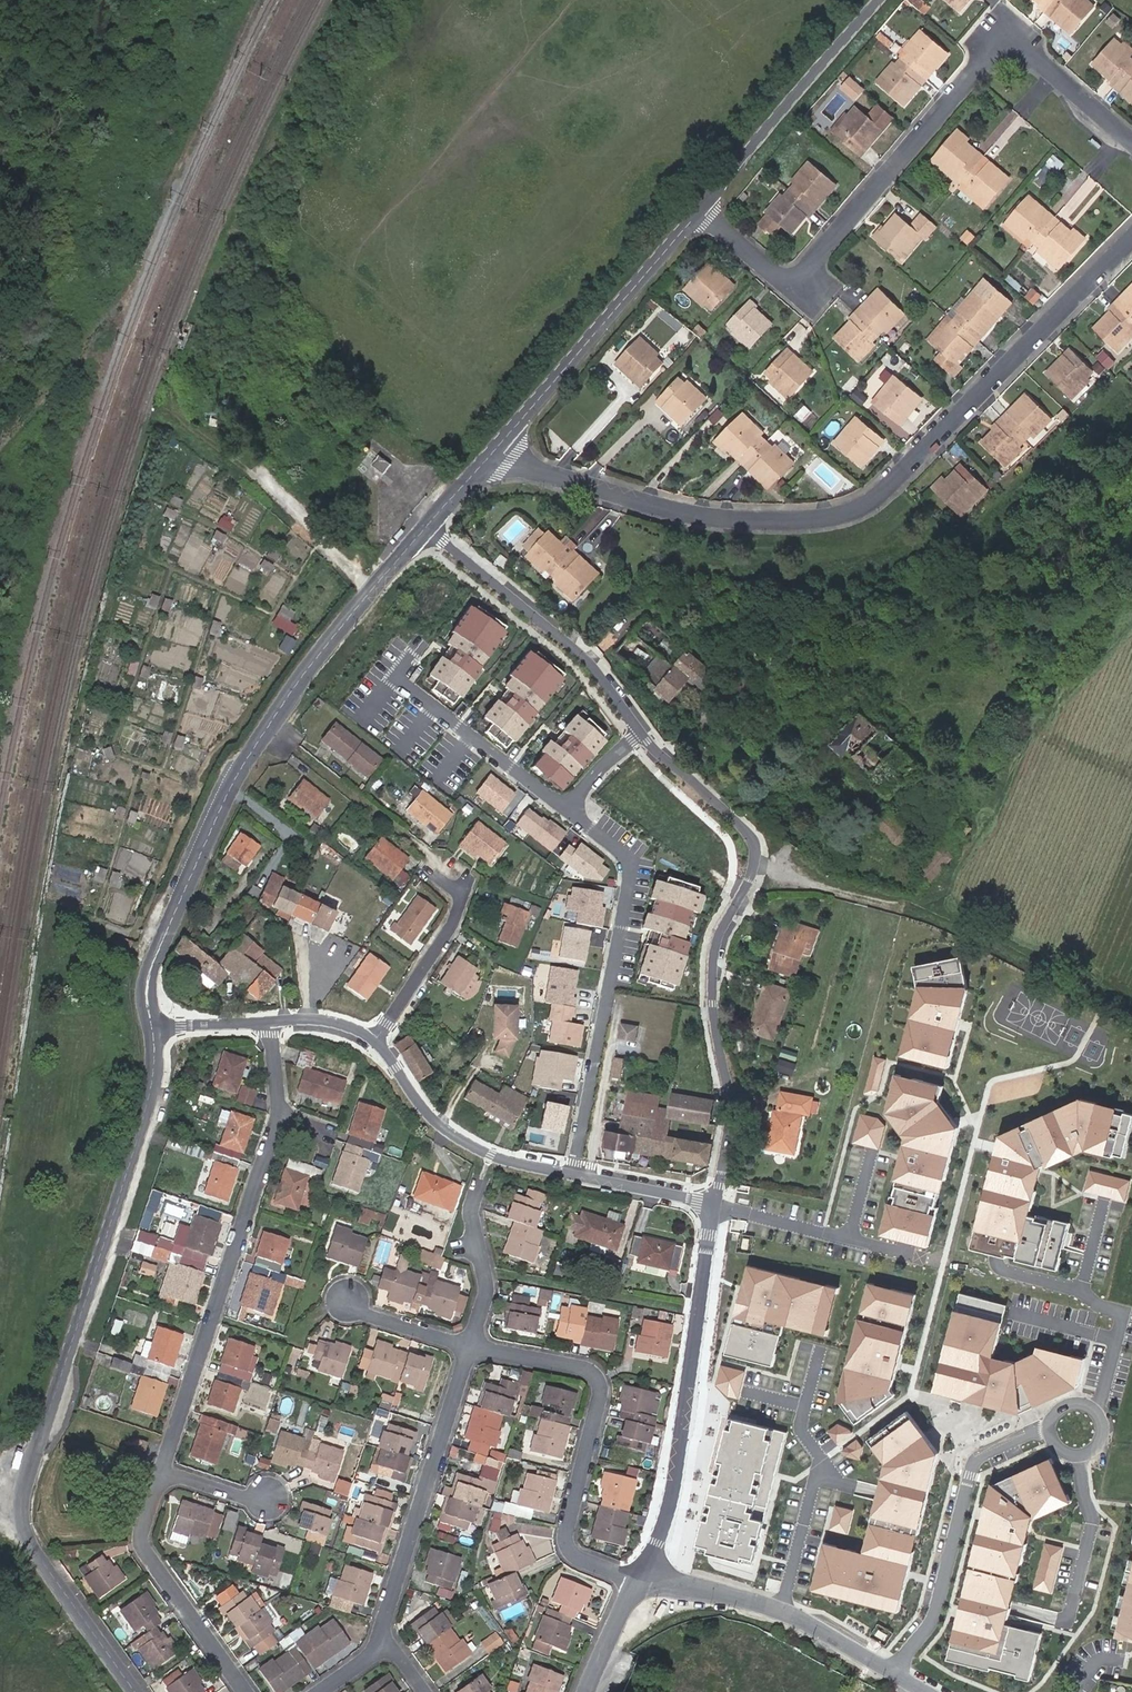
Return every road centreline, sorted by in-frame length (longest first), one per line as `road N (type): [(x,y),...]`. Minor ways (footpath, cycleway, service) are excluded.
road 1 (residential): [(425,527),(587,661),(658,754),(752,840),(749,880),(712,961),(725,1120),(713,1205)]
road 2 (residential): [(1131,239),(889,486),(852,511),(799,521),(685,514),(547,474),(496,447)]
road 3 (residential): [(152,1028),(155,1070),(141,1132),(23,1499),(35,1549),(137,1691)]
road 4 (residential): [(700,211),(775,275),(792,279),(1006,42),(1019,44),(1131,144)]
road 5 (residential): [(425,527),(304,673),(228,790),(148,977),(152,1028)]
road 6 (residential): [(375,1041),(421,1106),(461,1140),(500,1158),(713,1205)]
road 7 (residential): [(470,1347),(597,1376),(566,1544),(576,1558),(638,1577)]
road 8 (residential): [(713,1205),(673,1488),(638,1577)]
road 9 (residential): [(279,1117),(163,1472)]
road 10 (residential): [(896,1675),(935,1625),(978,1465),(1051,1425)]
road 11 (residential): [(496,447),(700,211)]
road 12 (residential): [(377,1640),(470,1347)]
road 13 (residential): [(700,211),(877,0)]
road 14 (track): [(369,591),(271,486),(173,410)]
road 15 (residential): [(163,1472),(142,1538),(245,1691)]
road 16 (residential): [(375,1041),(457,909),(458,881),(428,857)]
road 17 (residential): [(470,1347),(485,1285),(472,1207),(479,1183)]
road 18 (residential): [(779,1613),(819,1456)]
road 19 (residential): [(1080,1453),(1093,1533),(1077,1607)]
road 20 (residential): [(779,1613),(638,1577)]
road 21 (residential): [(336,1299),(470,1347)]
road 22 (residential): [(713,1205),(848,1238)]
road 23 (residential): [(896,1675),(779,1613)]
road 24 (residential): [(638,1577),(585,1691)]

